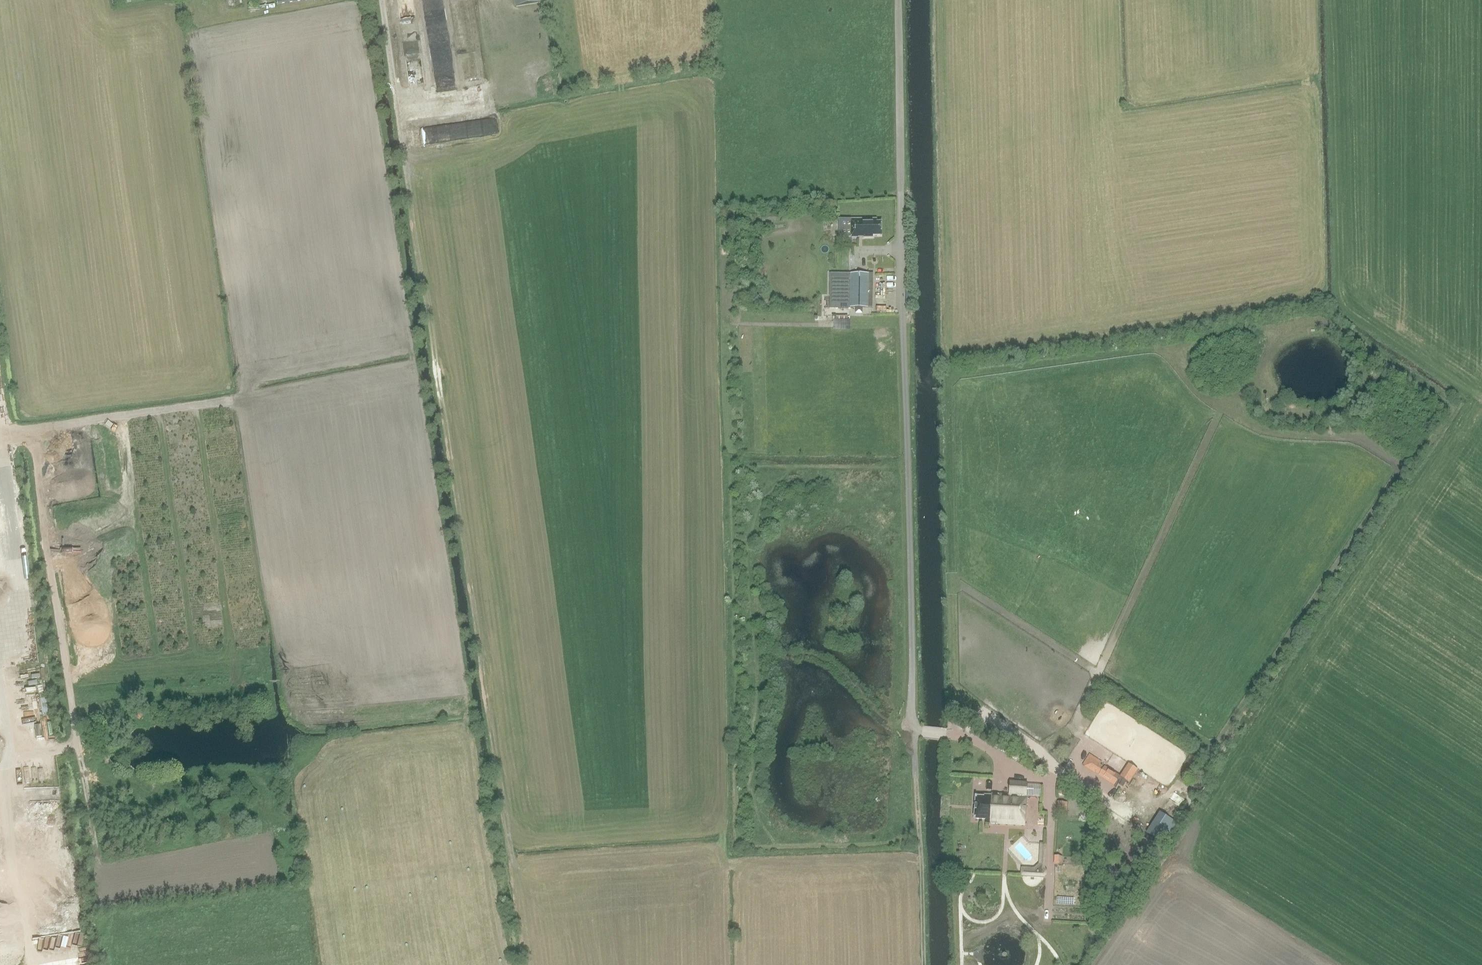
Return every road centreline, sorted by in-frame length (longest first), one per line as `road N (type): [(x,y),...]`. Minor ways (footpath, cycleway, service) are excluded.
road 1 (track): [(918,964),(897,0)]

